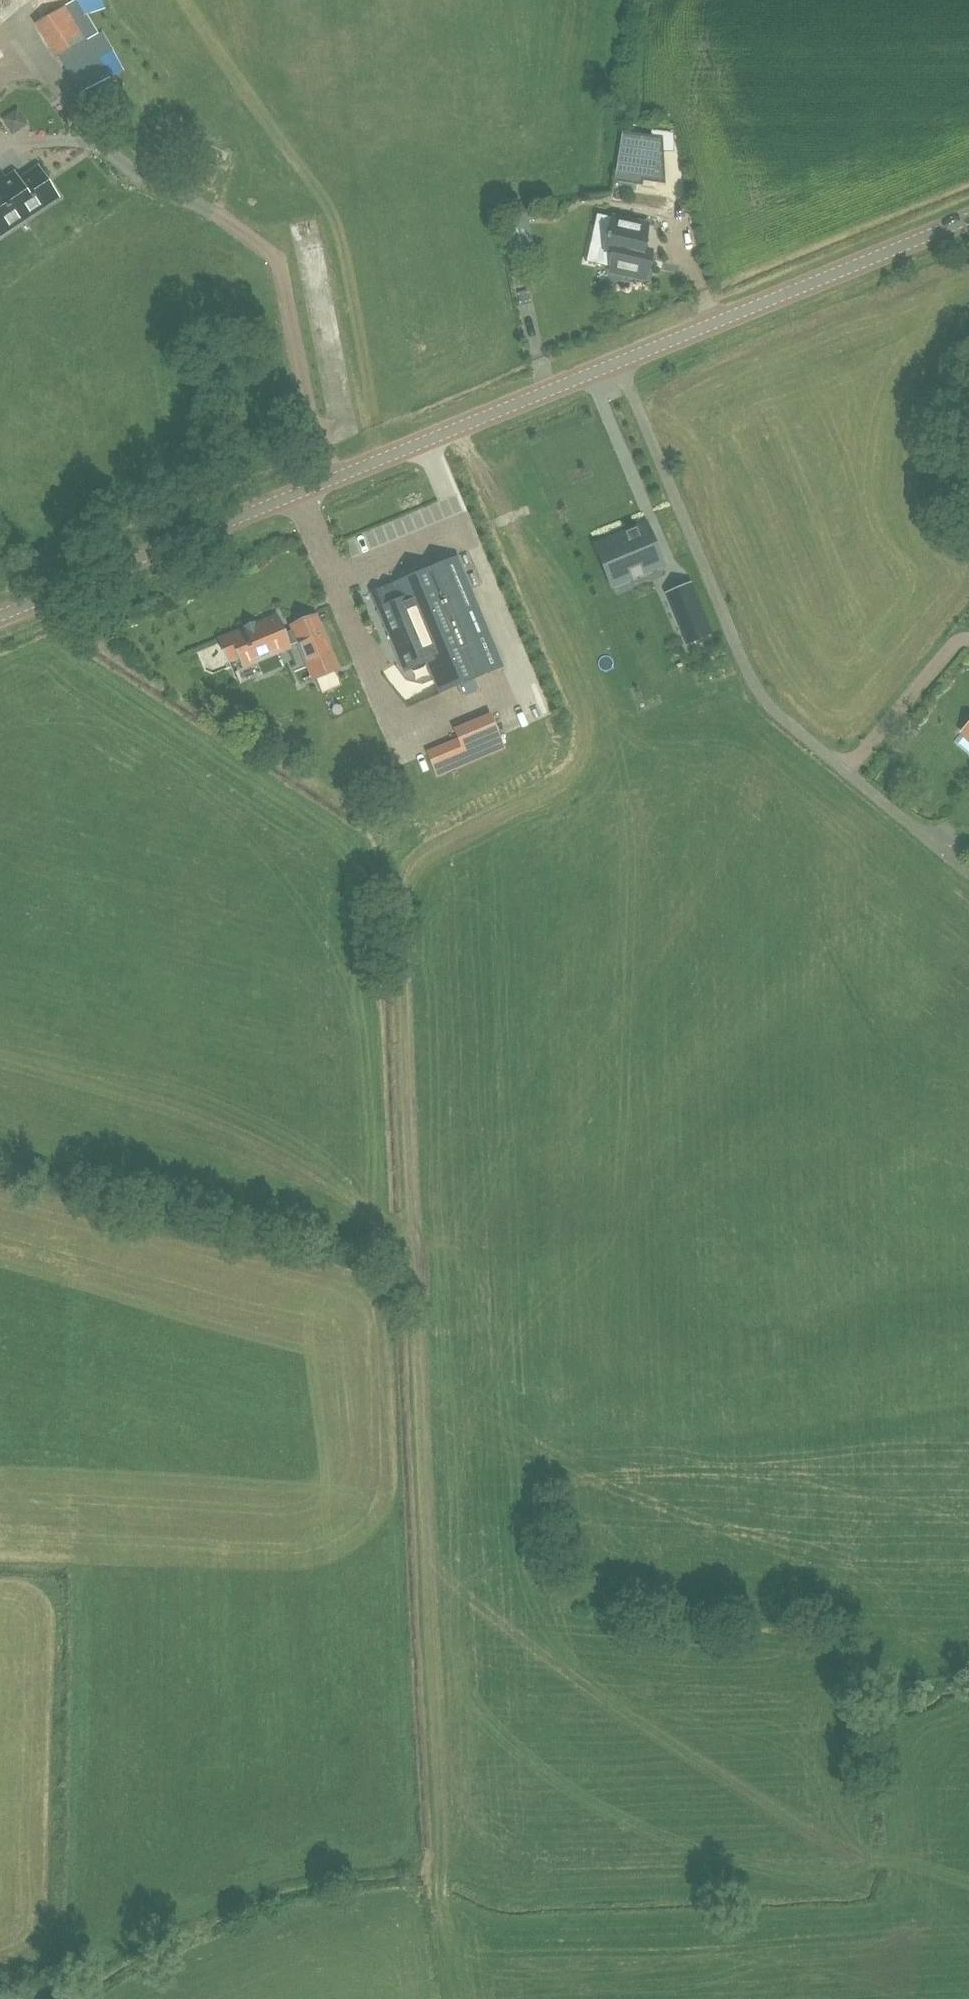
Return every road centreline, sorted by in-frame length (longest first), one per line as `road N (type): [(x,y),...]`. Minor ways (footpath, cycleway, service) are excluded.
road 1 (tertiary): [(0,616),(968,218)]

